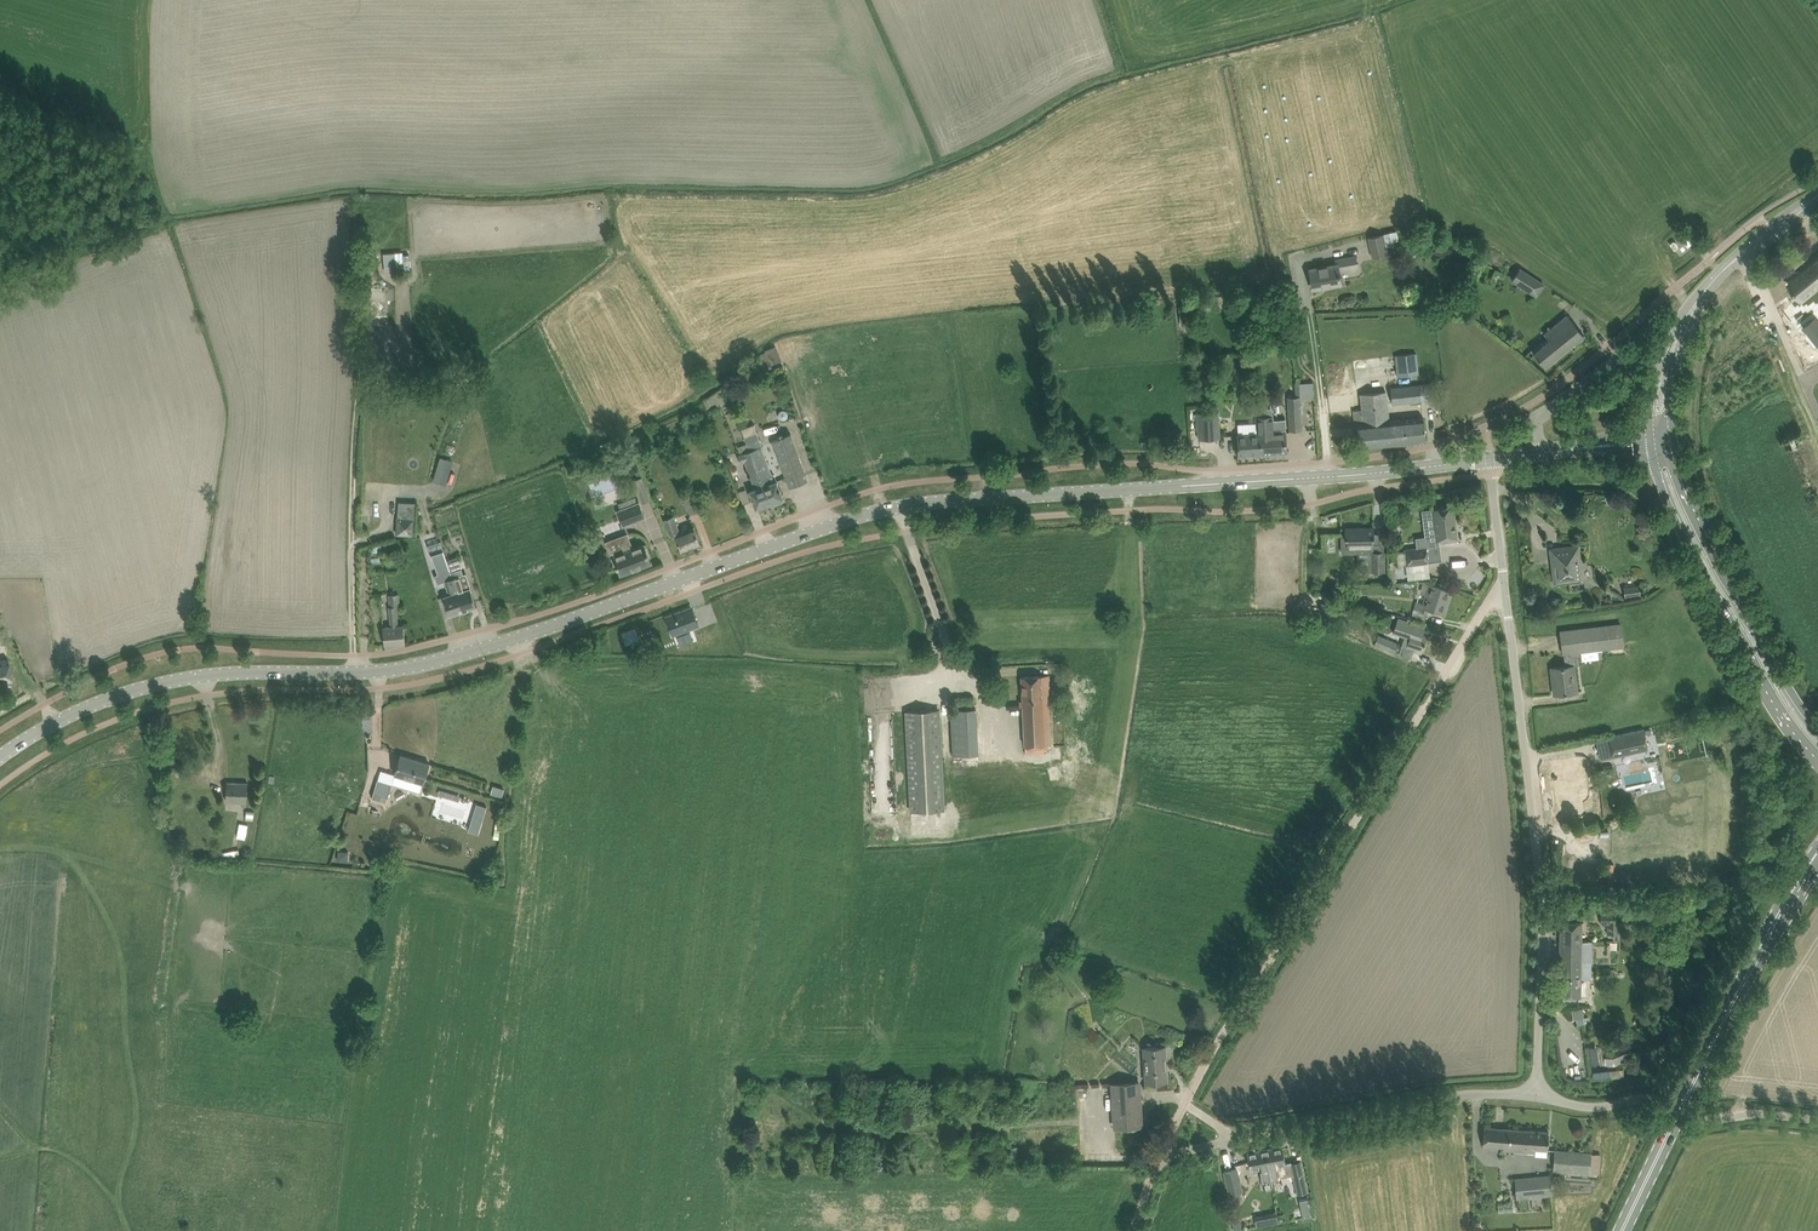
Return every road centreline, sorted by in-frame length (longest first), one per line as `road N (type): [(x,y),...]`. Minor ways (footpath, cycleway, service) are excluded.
road 1 (tertiary): [(0,757),(75,712),(165,683),(411,667),(899,508),(1491,460)]
road 2 (track): [(354,673),(363,346),(347,129)]
road 3 (unclassified): [(1503,580),(1542,904),(1538,1096)]
road 4 (tertiary): [(1652,448),(1669,507),(1706,581),(1767,693),(1817,759)]
road 5 (tertiary): [(1817,728),(1729,574),(1673,440)]
road 6 (unclassified): [(1237,1139),(1466,1095),(1538,1096)]
road 7 (secondary): [(1679,1107),(1817,860)]
road 8 (track): [(1739,256),(1817,412)]
road 9 (unclassified): [(1538,1096),(1590,1105),(1652,1099),(1679,1107)]
road 10 (tertiary): [(1696,301),(1661,360),(1651,433)]
road 11 (tertiary): [(1673,440),(1674,386),(1696,301)]
road 12 (unclassified): [(1679,1107),(1709,1120),(1817,1120)]
road 13 (secondary): [(1620,1230),(1679,1107)]
road 14 (unclassified): [(1491,460),(1503,580)]

